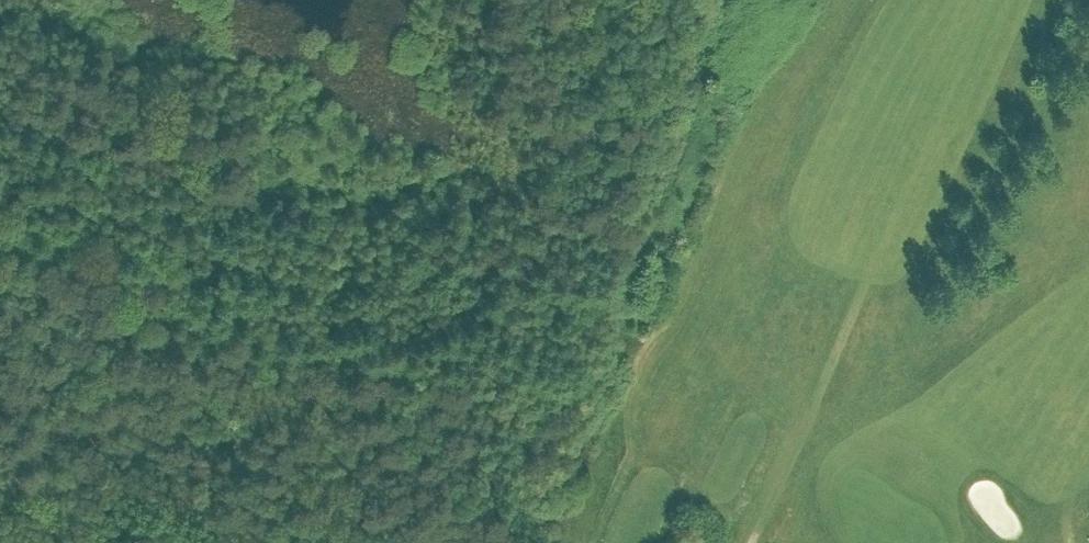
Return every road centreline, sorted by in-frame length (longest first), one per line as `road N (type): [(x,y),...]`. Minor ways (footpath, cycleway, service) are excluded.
road 1 (track): [(219,542),(0,506)]

